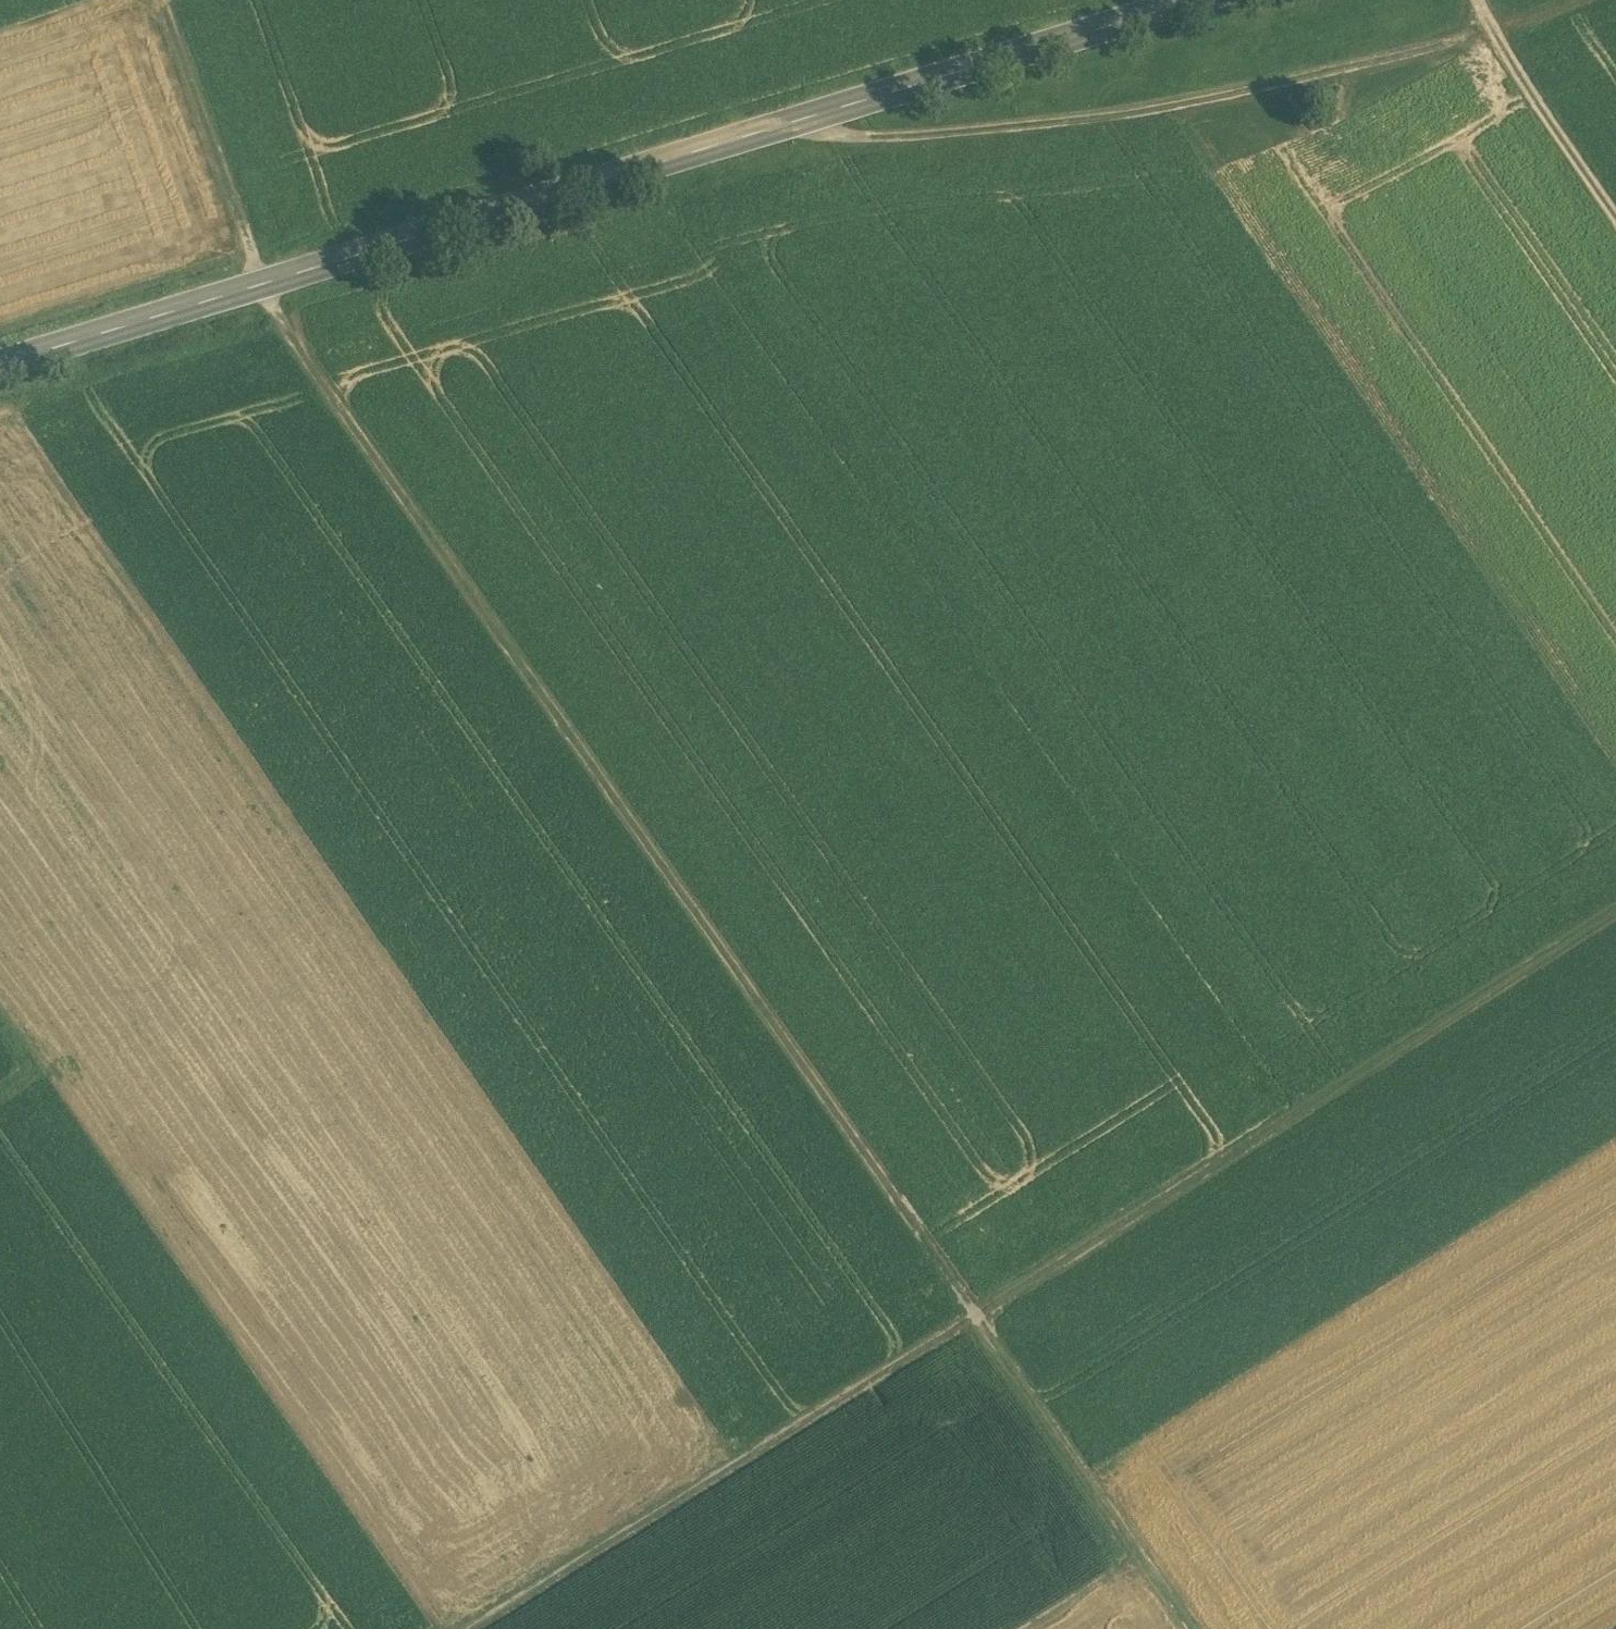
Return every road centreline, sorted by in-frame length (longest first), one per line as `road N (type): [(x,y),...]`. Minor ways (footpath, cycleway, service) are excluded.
road 1 (track): [(159,0),(262,285),(284,321),(978,1318)]
road 2 (track): [(1615,915),(480,1628)]
road 3 (secondary): [(1197,0),(0,365)]
road 4 (track): [(822,115),(830,133),(887,140),(1099,120),(1427,52),(1567,0)]
road 5 (track): [(1196,1628),(982,1315)]
road 6 (track): [(1478,0),(1615,217)]

